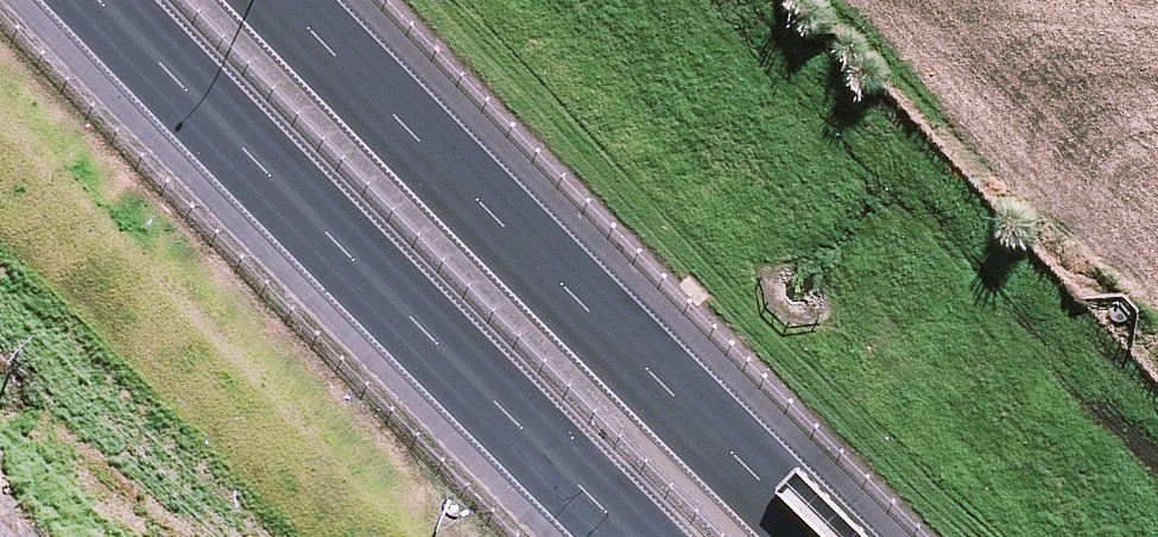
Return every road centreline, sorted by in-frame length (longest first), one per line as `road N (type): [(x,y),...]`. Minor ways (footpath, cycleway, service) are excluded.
road 1 (motorway): [(625,536),(77,0)]
road 2 (motorway): [(300,0),(821,536)]

